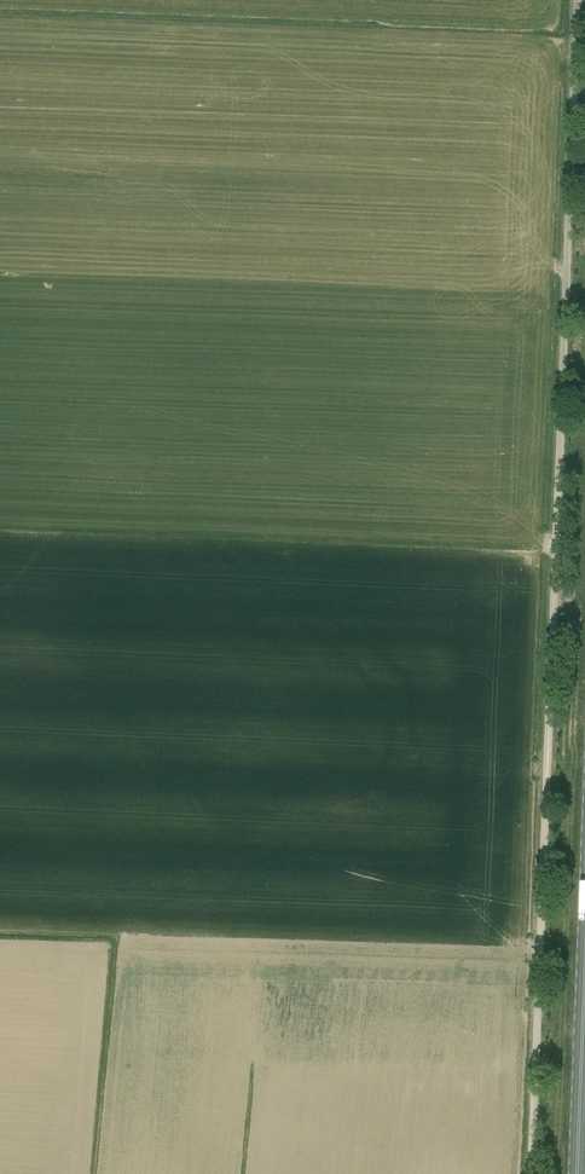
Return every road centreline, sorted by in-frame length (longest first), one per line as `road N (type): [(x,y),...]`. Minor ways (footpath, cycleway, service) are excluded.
road 1 (unclassified): [(531,1173),(575,0)]
road 2 (primary): [(584,959),(577,1173)]

